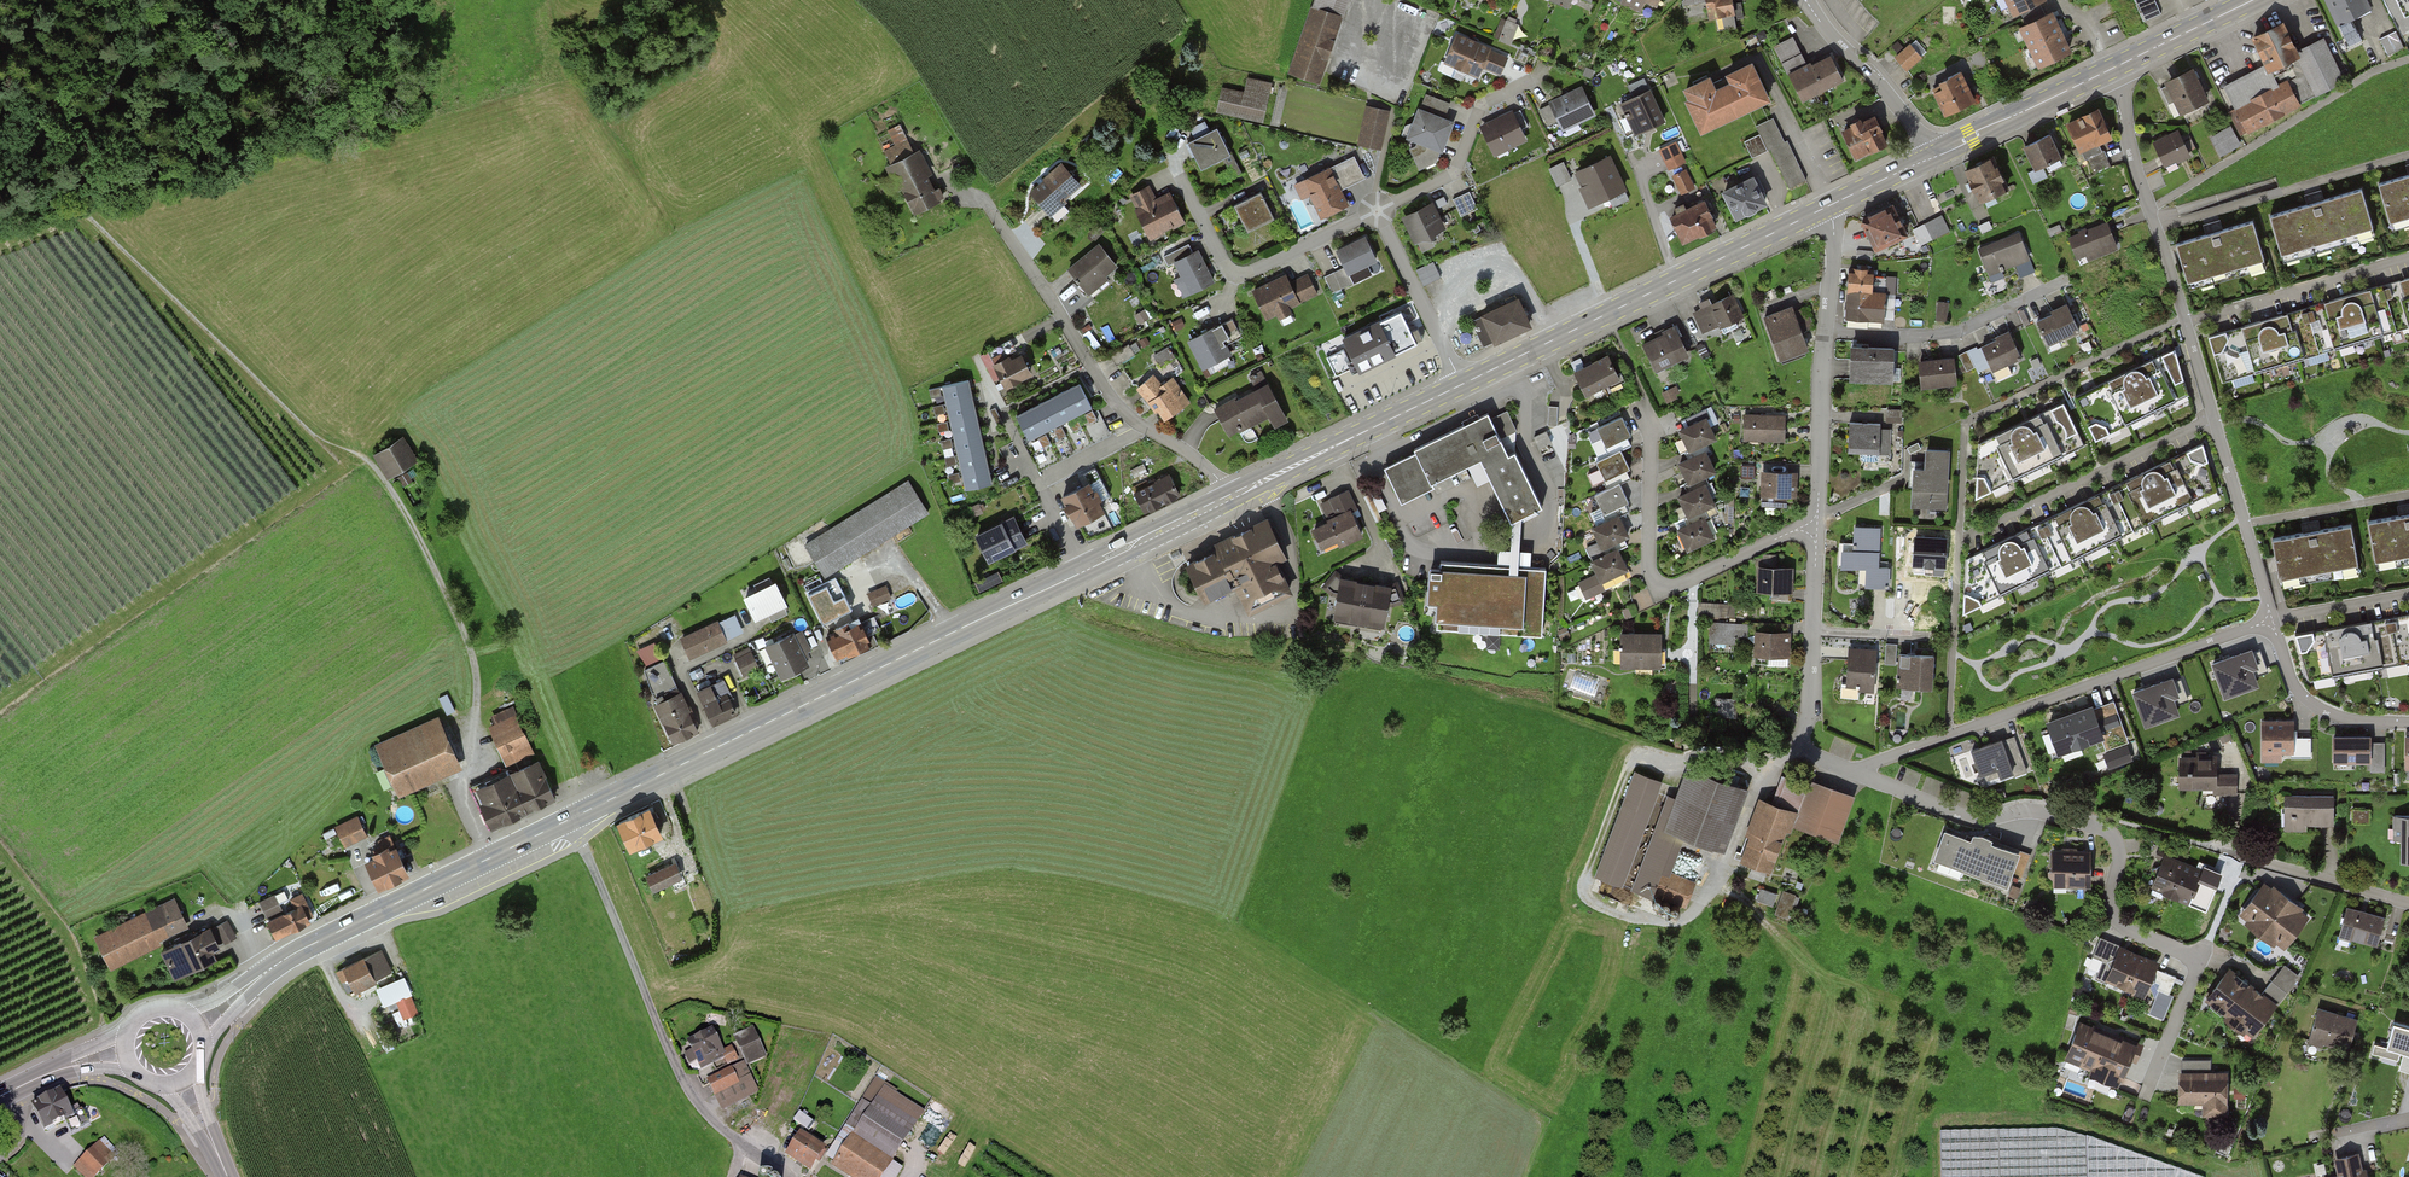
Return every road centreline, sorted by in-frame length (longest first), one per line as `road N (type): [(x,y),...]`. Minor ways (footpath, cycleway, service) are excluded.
road 1 (primary): [(571,818),(1228,498)]
road 2 (residential): [(1848,774),(1967,819),(2040,811),(2106,829),(2119,842),(2112,913),(2124,927),(2202,958),(2149,1086)]
road 3 (residential): [(2184,317),(1965,423),(1948,736)]
road 4 (track): [(358,460),(0,704)]
road 5 (residential): [(571,818),(699,1106),(790,1176)]
road 6 (primary): [(195,1021),(293,954),(571,818)]
road 7 (primary): [(1463,384),(1827,206)]
road 8 (residential): [(981,194),(1121,405),(1199,460),(1228,498)]
road 9 (residential): [(1817,519),(1657,586),(1649,567),(1654,414)]
road 10 (residential): [(2268,622),(1948,736)]
road 11 (residential): [(1827,206),(1834,235),(1817,519)]
road 12 (residential): [(1817,519),(1806,759),(1848,774)]
road 13 (track): [(358,460),(377,471),(455,611),(480,707)]
road 14 (primary): [(1228,498),(1463,384)]
road 15 (residential): [(2113,68),(2134,168),(2184,317)]
road 16 (residential): [(1376,211),(1236,273),(1185,186)]
road 17 (residential): [(1376,211),(1455,171),(1480,107),(1532,80)]
road 18 (residential): [(2184,317),(2244,524)]
road 19 (residential): [(1805,0),(1933,156)]
road 20 (primary): [(1933,156),(2113,68)]
road 21 (residential): [(1463,384),(1376,211)]
road 22 (residential): [(2268,622),(2293,685),(2318,708),(2408,722)]
road 23 (residential): [(2408,902),(2243,855)]
road 24 (residential): [(2244,524),(2408,494)]
road 25 (track): [(490,858),(464,795),(478,761),(480,707)]
road 26 (primary): [(2113,68),(2253,0)]
road 27 (residential): [(2408,595),(2268,622)]

